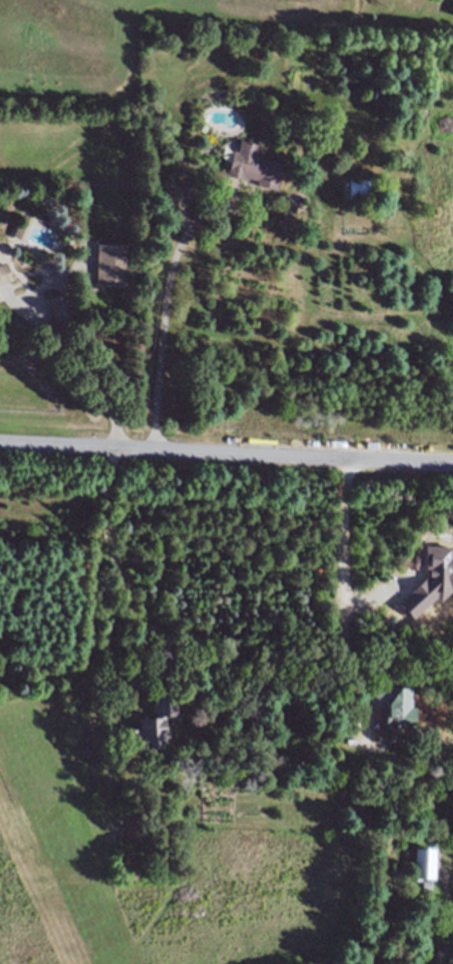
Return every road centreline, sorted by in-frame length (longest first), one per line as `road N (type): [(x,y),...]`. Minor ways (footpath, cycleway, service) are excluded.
road 1 (residential): [(452,465),(0,443)]

